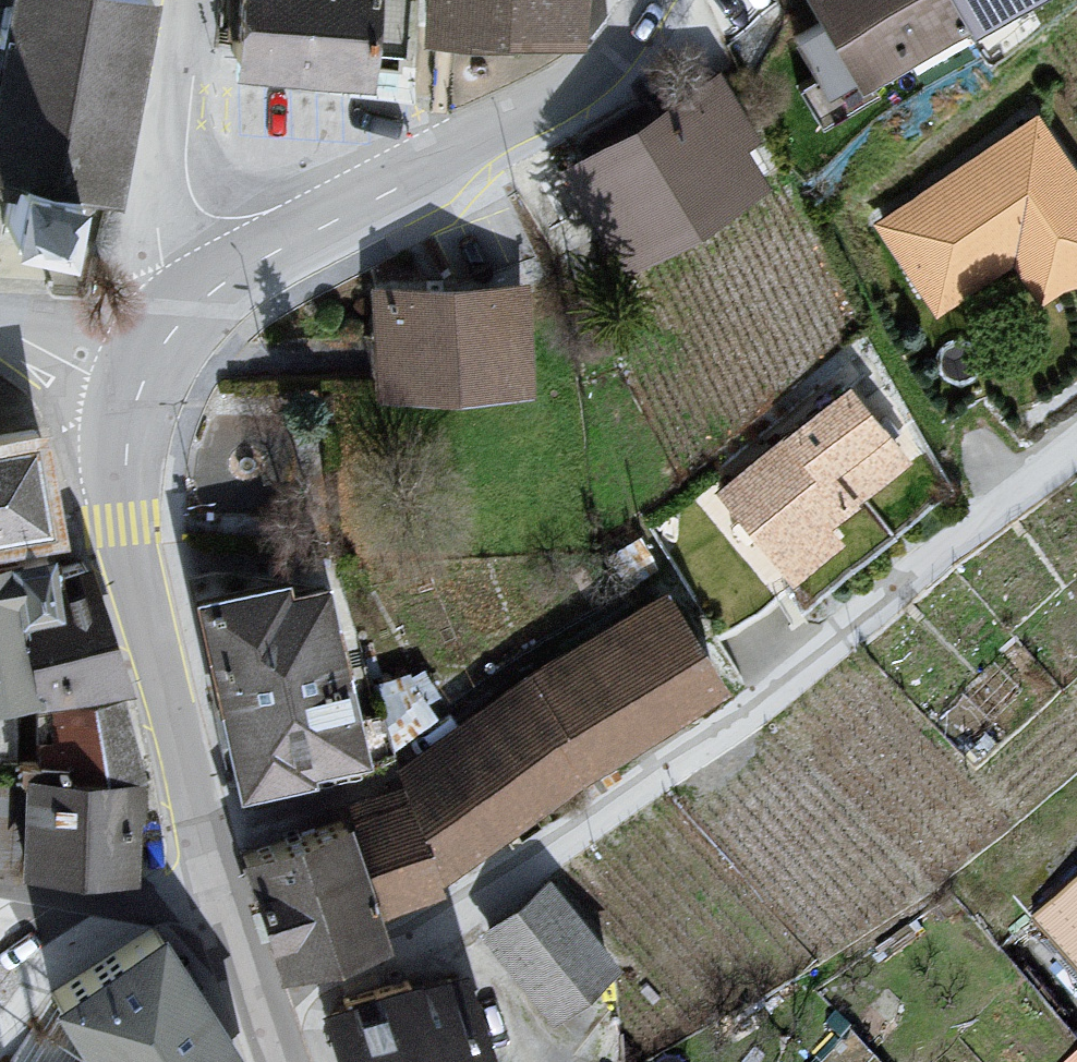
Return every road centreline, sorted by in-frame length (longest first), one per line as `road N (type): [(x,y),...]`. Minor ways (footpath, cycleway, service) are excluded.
road 1 (residential): [(265,1061),(129,536),(143,395)]
road 2 (residential): [(198,305),(249,263),(621,93),(670,0)]
road 3 (residential): [(198,305),(157,236),(180,0)]
road 4 (residential): [(0,335),(143,395)]

